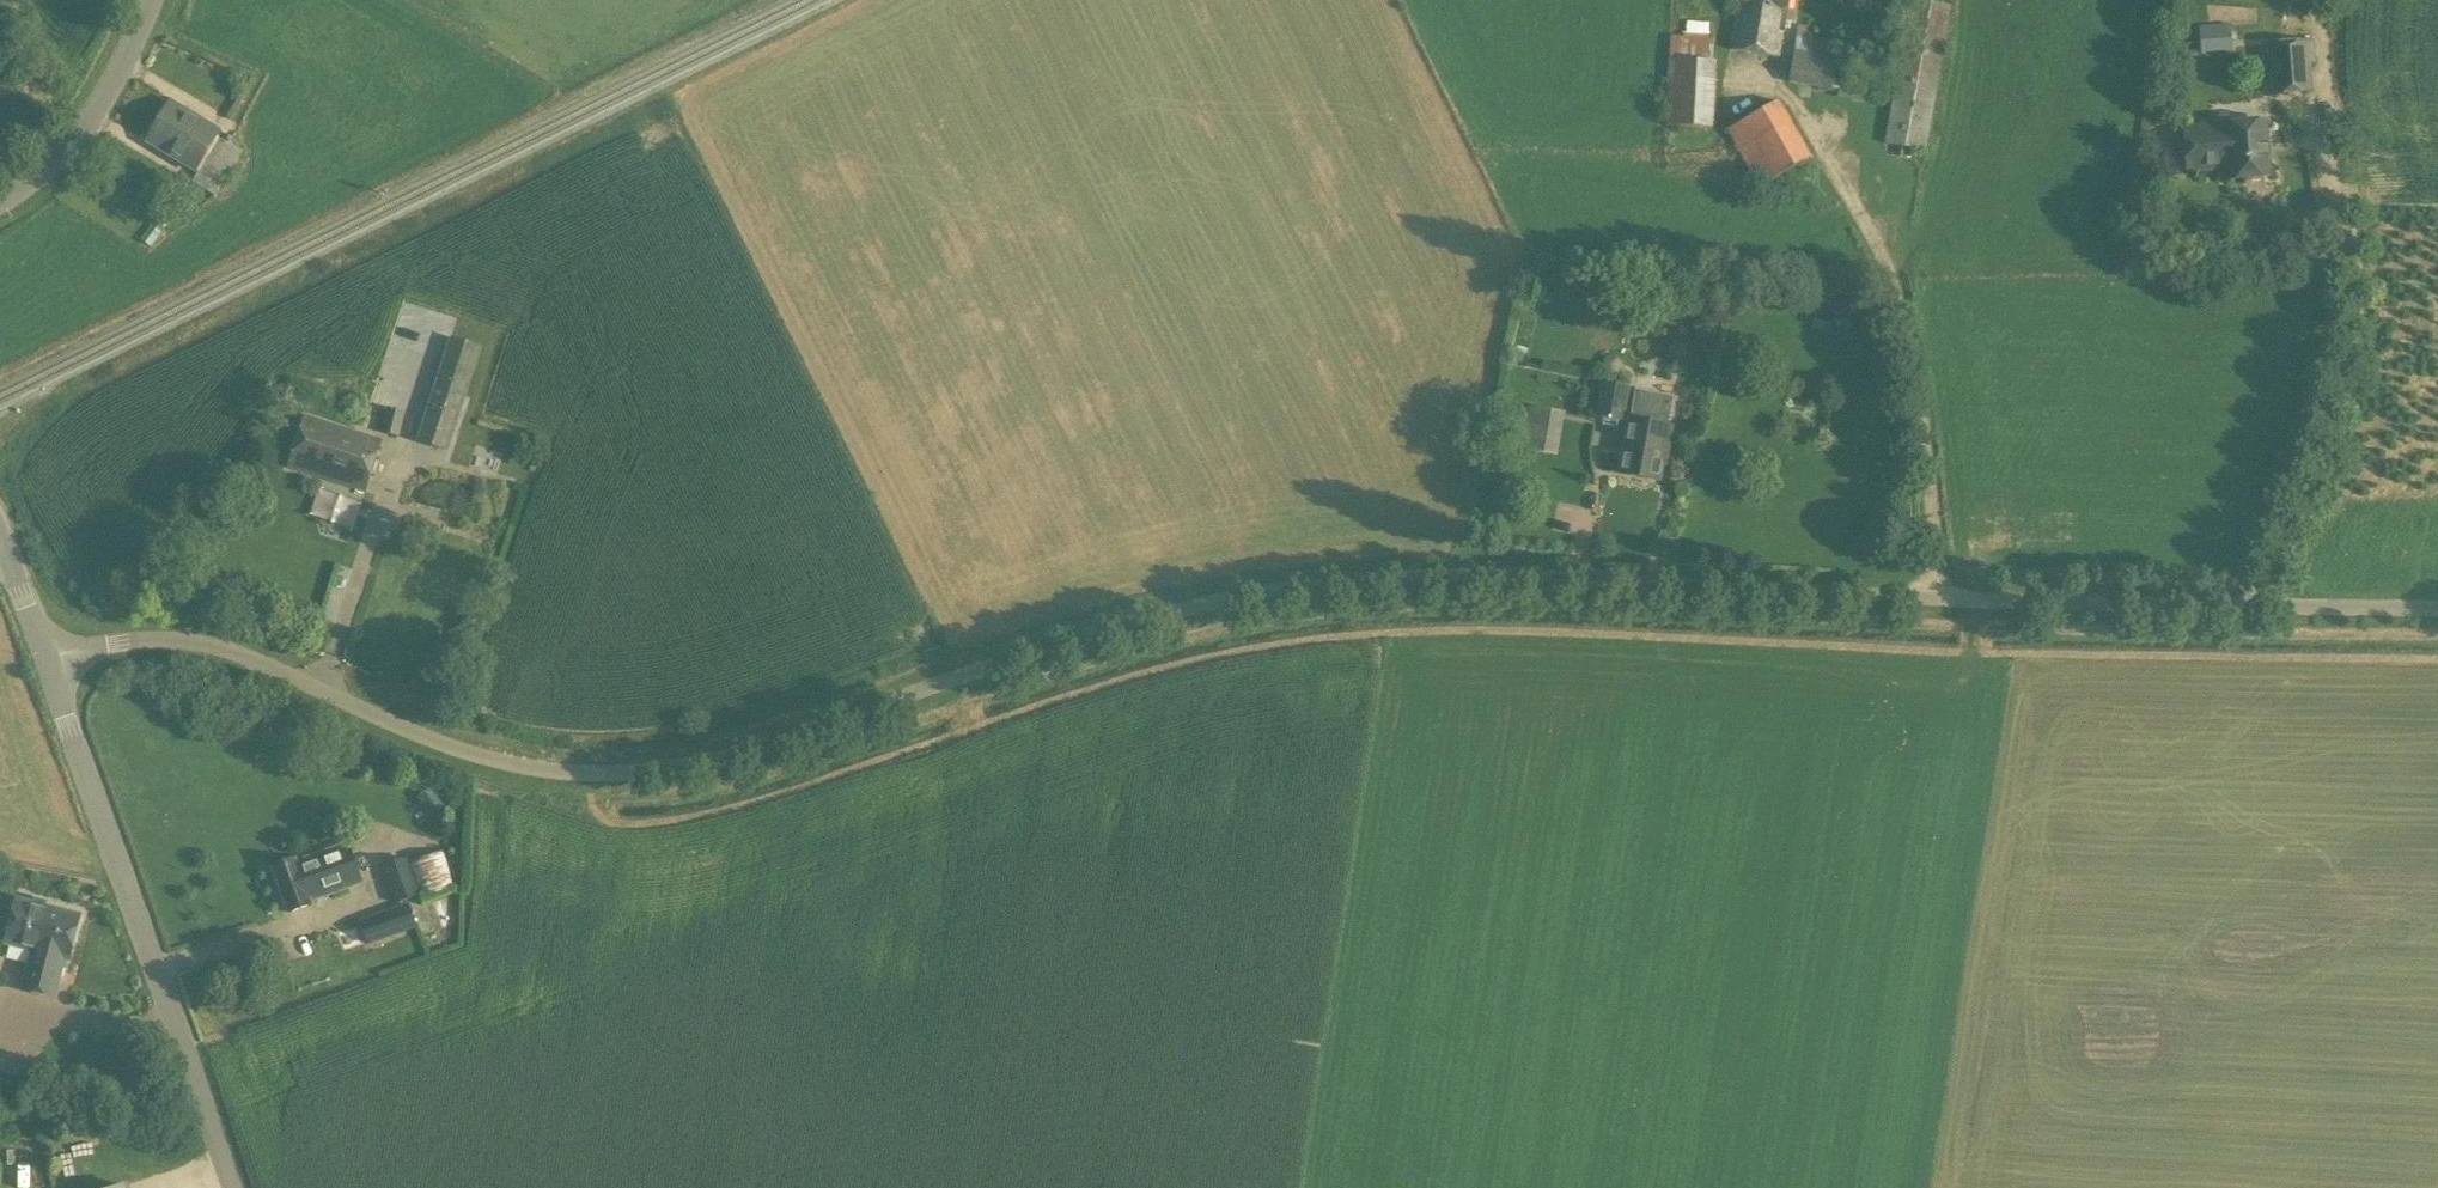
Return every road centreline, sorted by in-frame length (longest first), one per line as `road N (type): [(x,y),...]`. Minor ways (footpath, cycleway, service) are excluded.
road 1 (unclassified): [(2437,606),(2018,600),(1400,574),(1264,587),(1124,621),(733,753),(658,770),(593,773),(502,758),(207,645),(147,642),(45,661)]
road 2 (unclassified): [(233,1187),(45,661)]
road 3 (unclassified): [(0,204),(81,138),(124,70),(152,0)]

